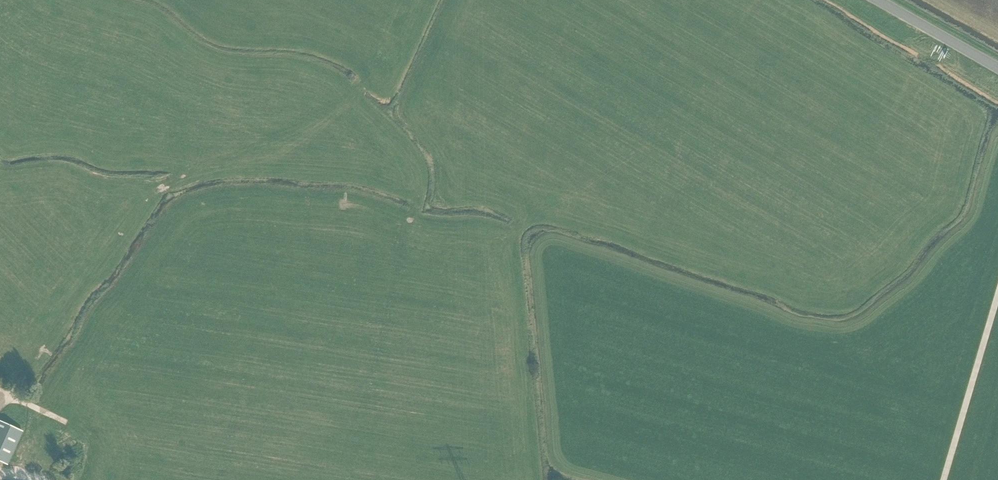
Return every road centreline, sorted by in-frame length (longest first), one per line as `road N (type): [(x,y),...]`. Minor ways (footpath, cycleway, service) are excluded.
road 1 (track): [(997,303),(946,479)]
road 2 (tertiary): [(997,68),(878,0)]

